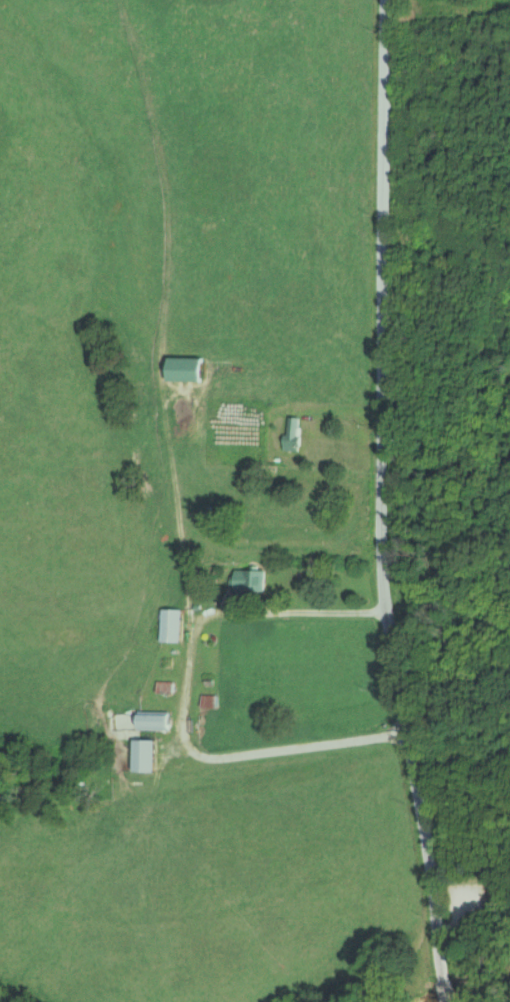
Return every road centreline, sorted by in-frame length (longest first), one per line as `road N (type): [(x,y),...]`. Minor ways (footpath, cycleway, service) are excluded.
road 1 (residential): [(453,1001),(382,612),(382,0)]
road 2 (residential): [(407,733),(199,761),(180,745),(188,615),(164,391)]
road 3 (residential): [(382,612),(188,615)]

